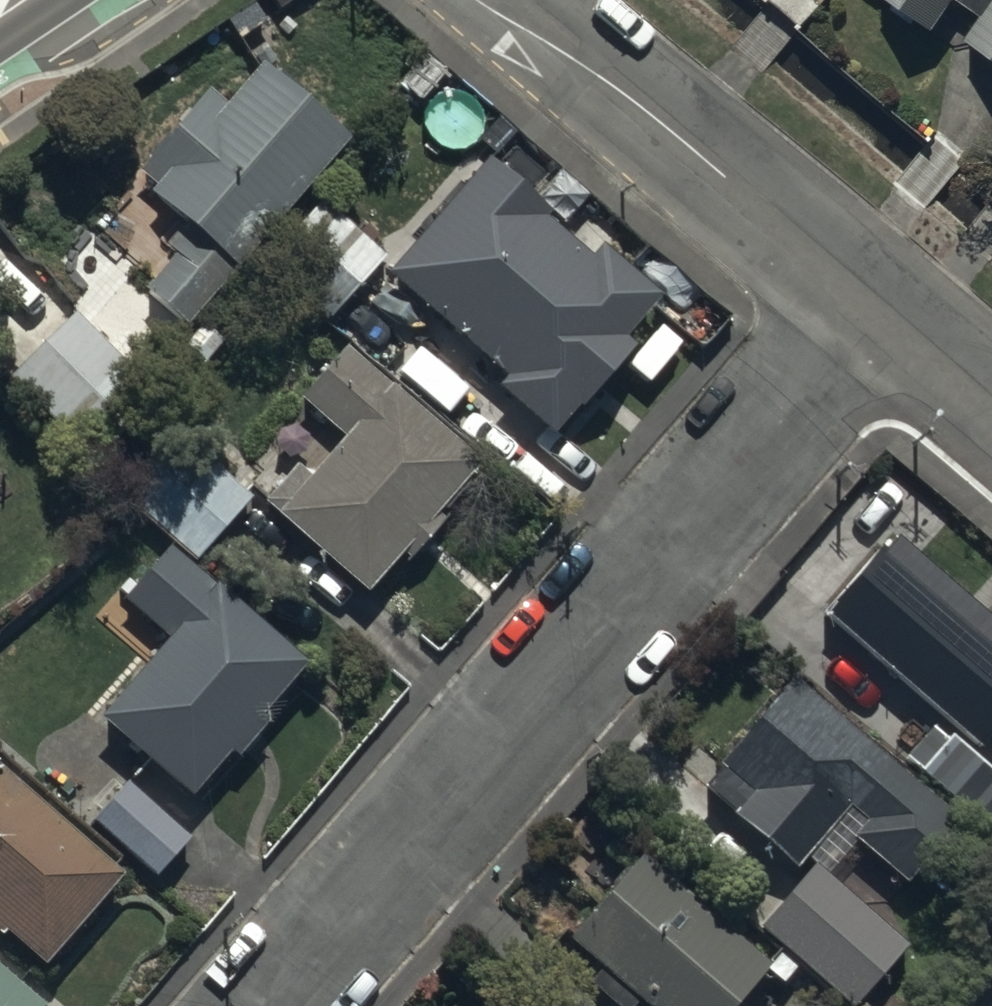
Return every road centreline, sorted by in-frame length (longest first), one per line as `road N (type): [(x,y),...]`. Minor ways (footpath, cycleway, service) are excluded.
road 1 (residential): [(868,301),(263,1005)]
road 2 (tertiary): [(477,0),(620,91),(868,301)]
road 3 (tertiary): [(868,301),(991,407)]

